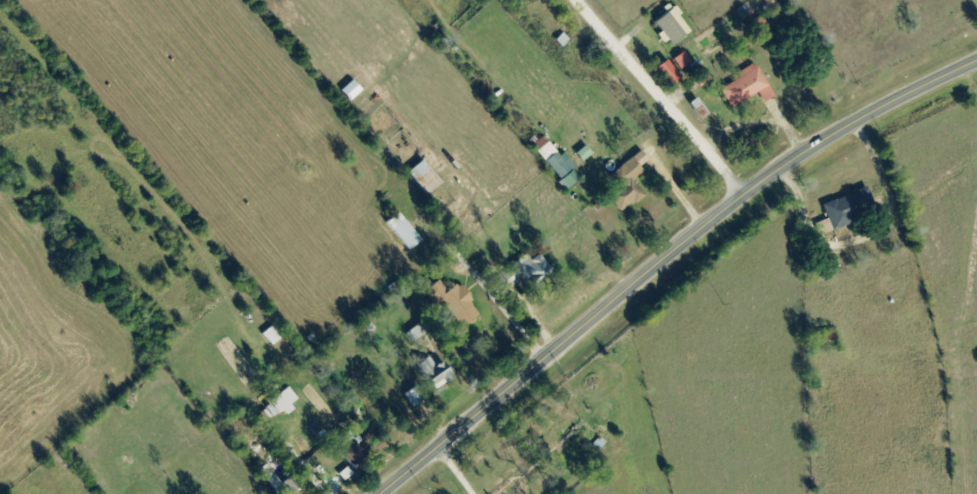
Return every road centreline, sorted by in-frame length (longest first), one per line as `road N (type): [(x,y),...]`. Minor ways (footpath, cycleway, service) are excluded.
road 1 (secondary): [(379,493),(772,172),(976,59)]
road 2 (residential): [(744,193),(575,0)]

